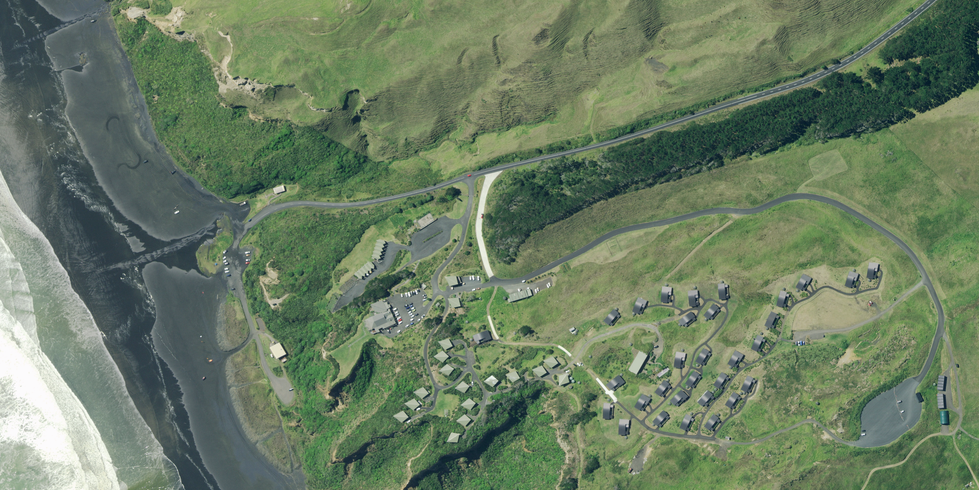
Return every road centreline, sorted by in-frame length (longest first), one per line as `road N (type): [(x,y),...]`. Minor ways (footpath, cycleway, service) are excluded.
road 1 (track): [(492,170),(478,232),(492,284),(531,279),(639,226),(747,212),(792,198),(838,205),(912,256),(943,321),(941,339),(886,421)]
road 2 (unclassified): [(932,0),(855,57),(795,84),(604,144),(416,189),(336,204),(301,200),(247,227)]
road 3 (track): [(943,329),(966,392),(957,421),(863,489)]
road 4 (track): [(728,441),(820,425),(860,441),(886,421)]
road 5 (track): [(799,334),(851,330),(925,279)]

